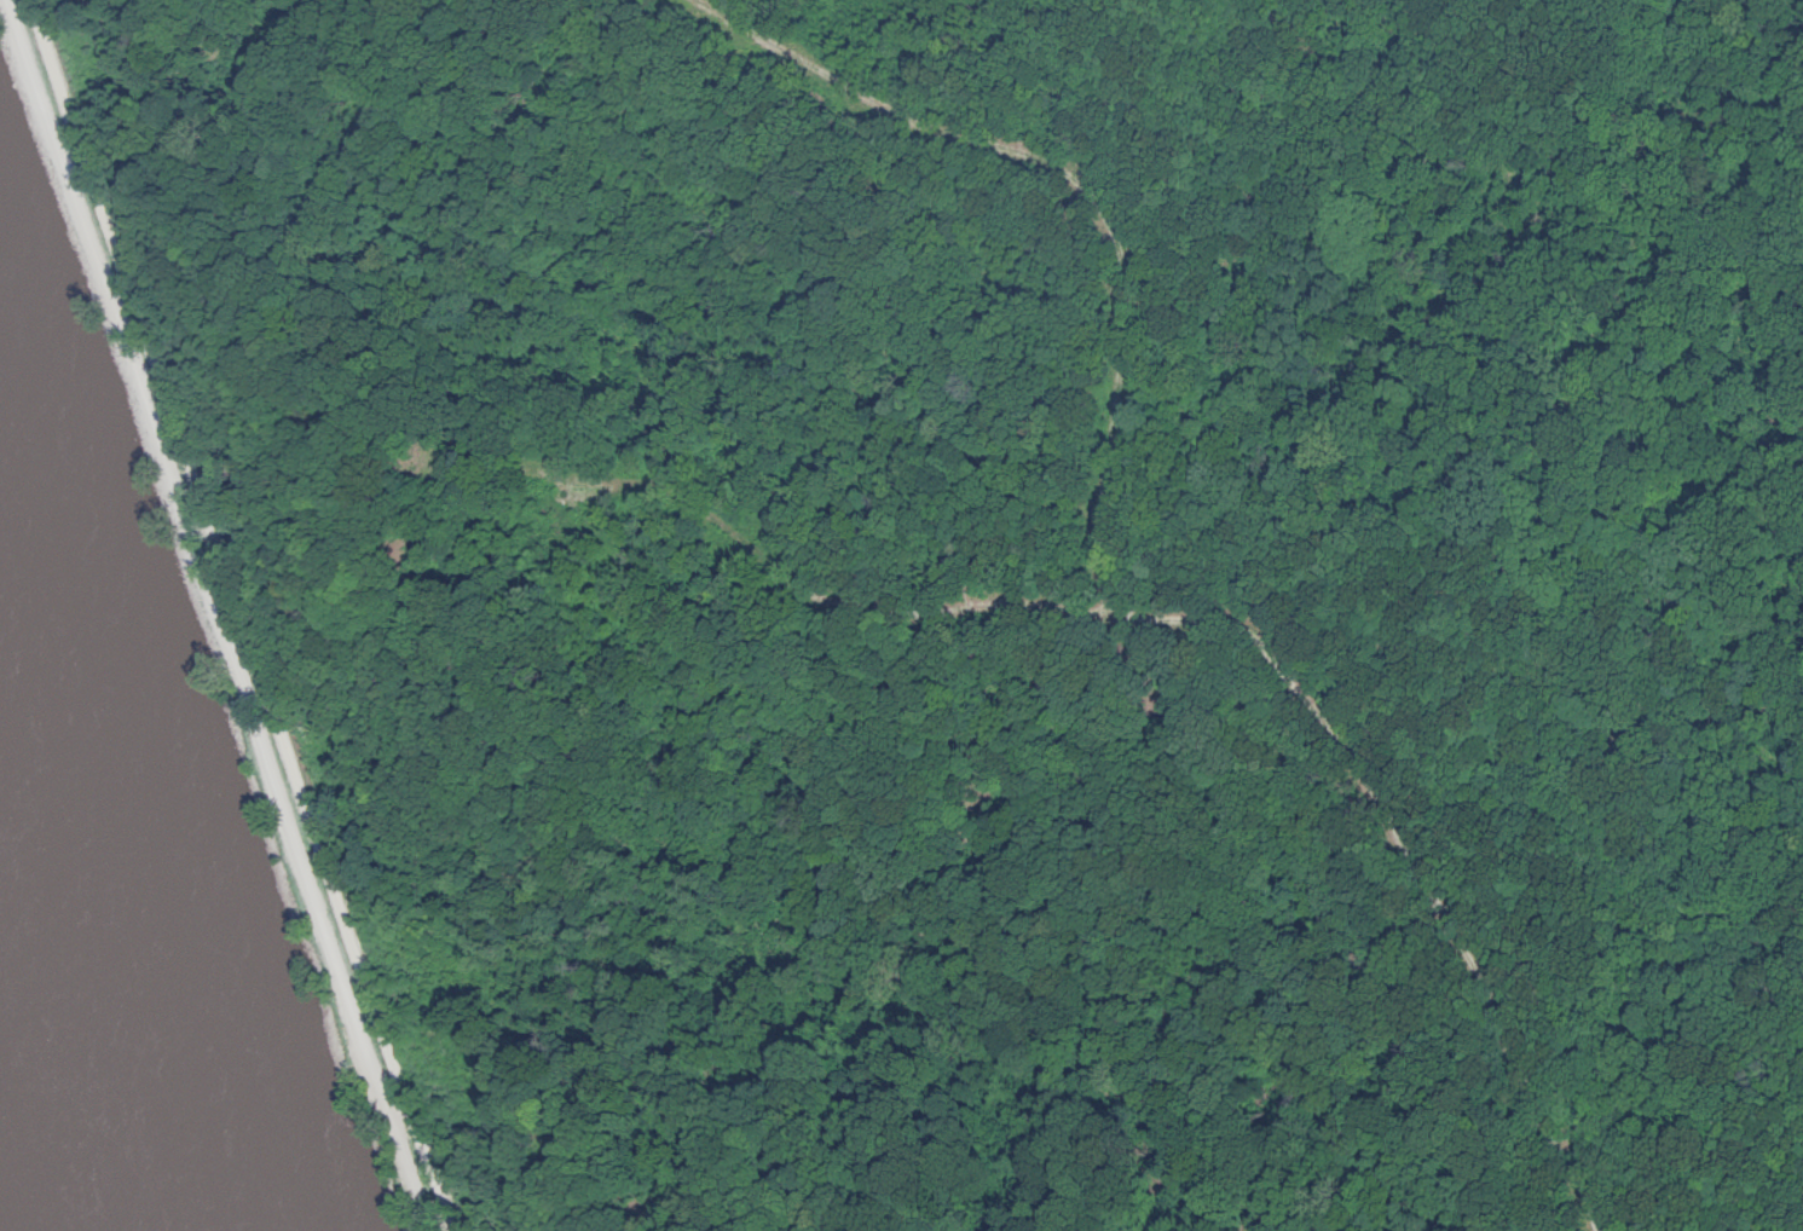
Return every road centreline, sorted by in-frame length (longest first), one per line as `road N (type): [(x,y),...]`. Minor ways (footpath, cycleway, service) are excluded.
road 1 (residential): [(418,1230),(271,776),(0,15)]

